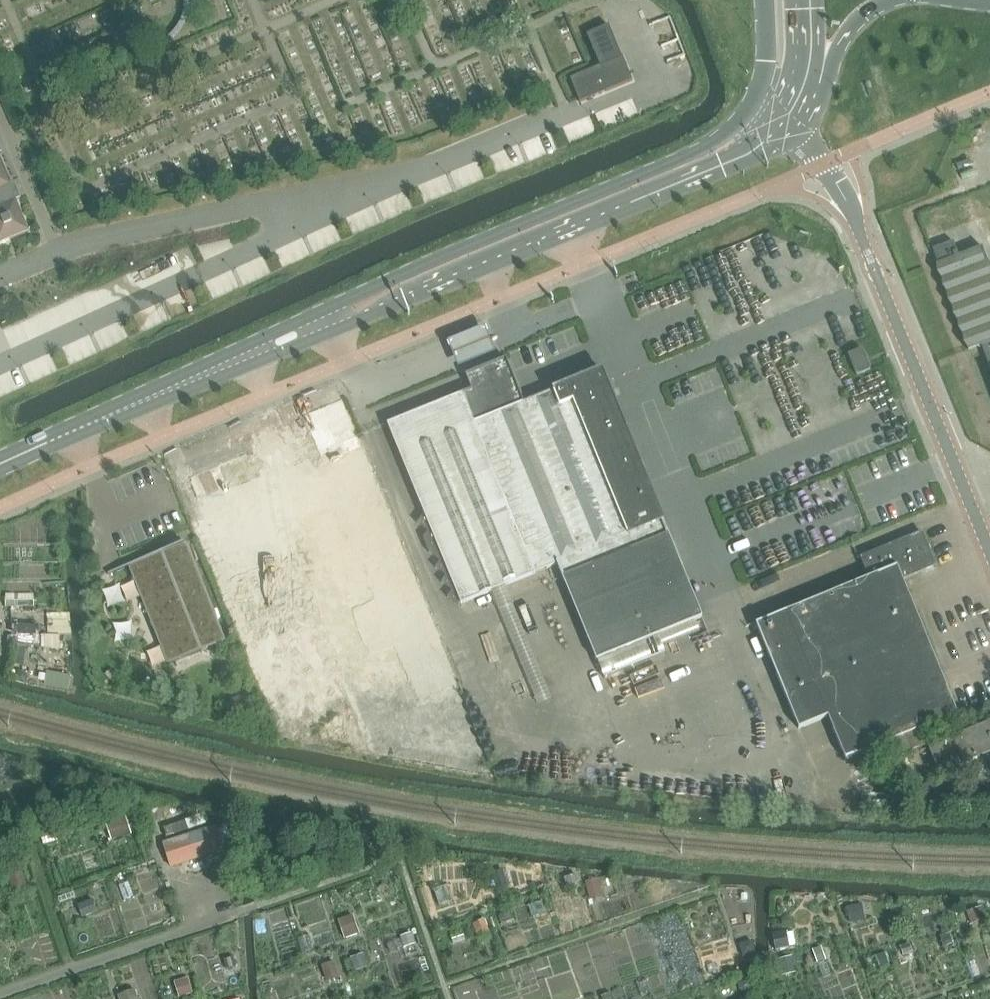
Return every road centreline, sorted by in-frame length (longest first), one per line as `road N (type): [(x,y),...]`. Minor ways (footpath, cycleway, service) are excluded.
road 1 (secondary): [(248,355),(282,353),(745,155),(782,120)]
road 2 (secondary): [(758,95),(706,145),(273,332),(248,355)]
road 3 (residential): [(989,551),(837,183),(782,120)]
road 4 (secondary): [(0,464),(248,355)]
road 5 (track): [(0,993),(233,912)]

